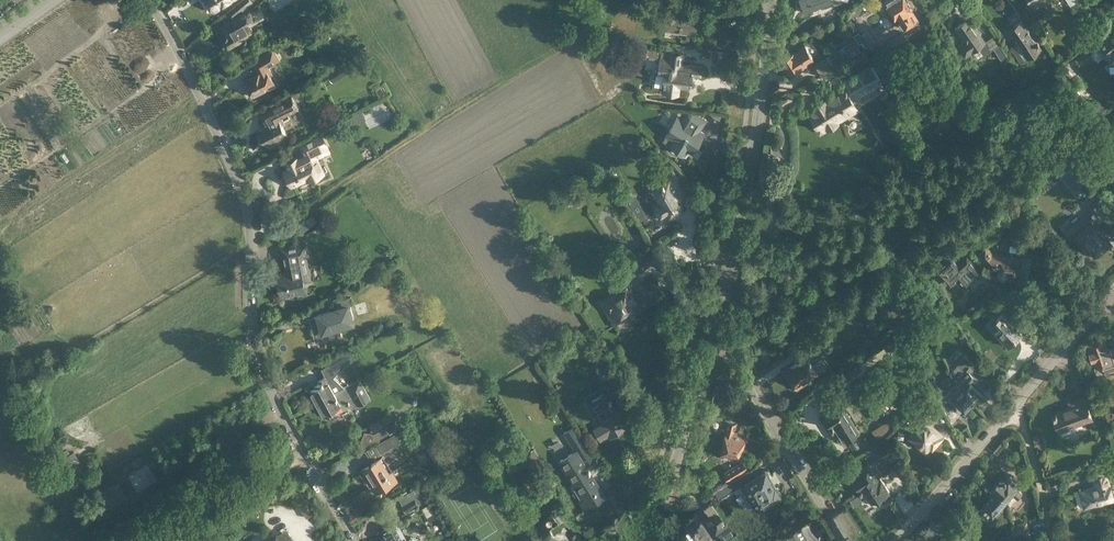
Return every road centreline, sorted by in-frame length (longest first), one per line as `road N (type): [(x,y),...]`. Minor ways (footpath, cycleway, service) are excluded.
road 1 (residential): [(356,540),(259,363),(252,242),(238,180),(146,0)]
road 2 (track): [(561,50),(422,129),(252,256)]
road 3 (residential): [(713,337),(756,138),(771,0)]
road 4 (track): [(20,354),(49,338),(83,346),(252,242)]
road 5 (residential): [(841,540),(713,337)]
road 6 (residential): [(650,540),(713,337)]
road 7 (residential): [(899,540),(1014,408)]
road 8 (track): [(154,540),(307,461)]
road 9 (track): [(352,0),(422,129)]
road 10 (residential): [(1014,408),(1107,303)]
road 11 (residential): [(1057,540),(1014,408)]
road 12 (track): [(163,471),(282,411)]

